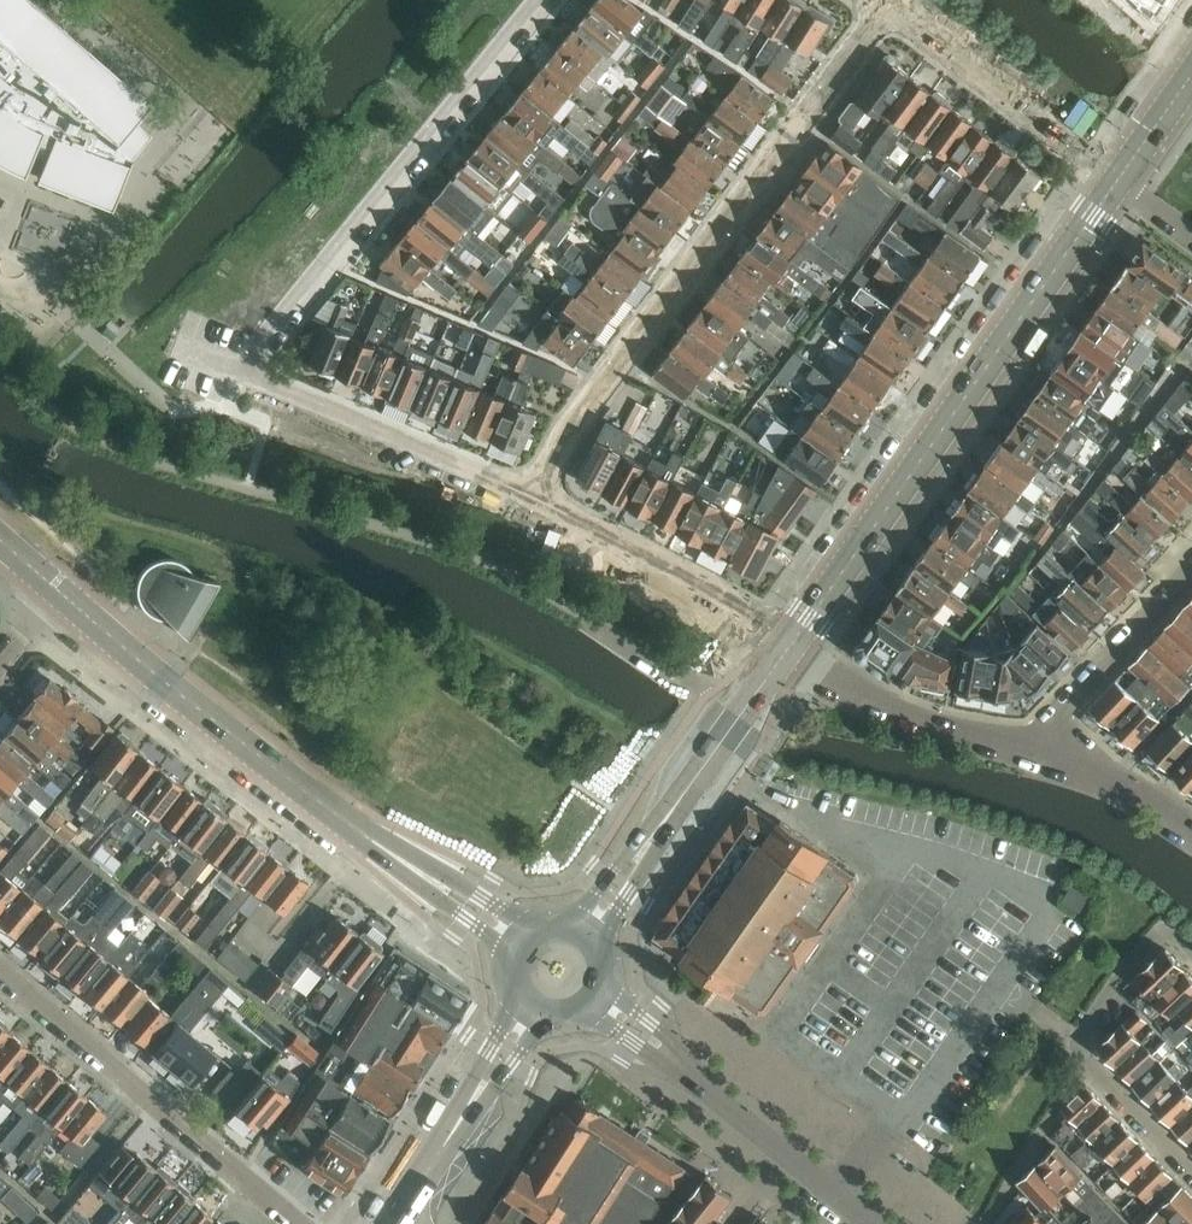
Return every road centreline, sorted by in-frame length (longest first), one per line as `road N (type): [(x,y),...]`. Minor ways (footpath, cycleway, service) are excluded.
road 1 (residential): [(532,495),(256,377),(552,0)]
road 2 (tertiary): [(793,645),(1191,73)]
road 3 (residential): [(887,7),(563,442),(532,495)]
road 4 (secondary): [(518,938),(279,771),(60,592)]
road 5 (residential): [(299,1223),(0,969)]
road 6 (residential): [(872,1223),(593,997)]
road 7 (tertiary): [(585,934),(793,645)]
road 8 (residential): [(1191,952),(1166,925),(1083,1045),(1086,1060),(1191,1170)]
road 9 (residential): [(793,645),(532,495)]
road 10 (residential): [(793,645),(919,717),(1037,741)]
road 11 (secondary): [(394,1222),(530,1010)]
road 12 (residential): [(1191,574),(1037,741)]
road 13 (residential): [(887,7),(1060,134)]
road 14 (residential): [(1037,741),(1118,773),(1191,823)]
road 15 (unknown): [(1060,134),(1191,232)]

